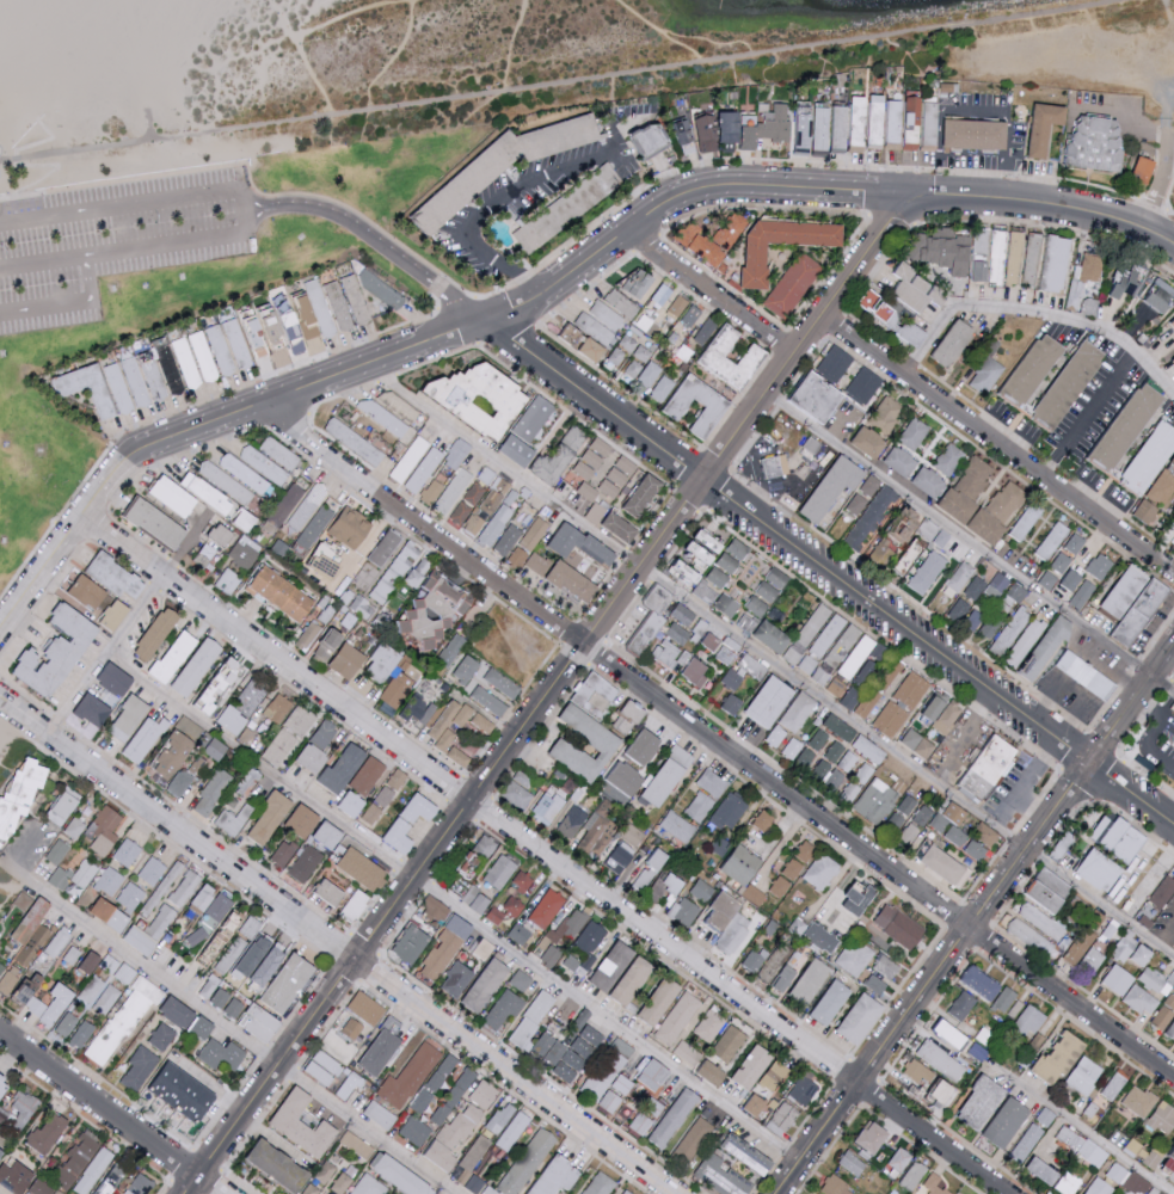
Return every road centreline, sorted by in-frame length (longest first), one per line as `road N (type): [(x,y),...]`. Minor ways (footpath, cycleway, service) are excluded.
road 1 (residential): [(1009,1193),(79,515)]
road 2 (residential): [(1173,1076),(257,406)]
road 3 (residential): [(412,876),(896,214),(928,195)]
road 4 (secondary): [(1173,826),(486,321)]
road 5 (residential): [(676,1193),(0,698)]
road 6 (secondary): [(1173,245),(1147,228),(1068,205),(713,186),(662,204),(540,295),(486,321)]
road 7 (tertiary): [(1173,646),(774,1193)]
road 8 (residential): [(1173,572),(822,316)]
road 9 (residential): [(183,1193),(412,876)]
road 10 (residential): [(486,321),(128,455)]
road 11 (residential): [(222,1193),(0,1034)]
road 12 (residential): [(0,623),(128,455)]
road 13 (residential): [(794,355),(626,229)]

